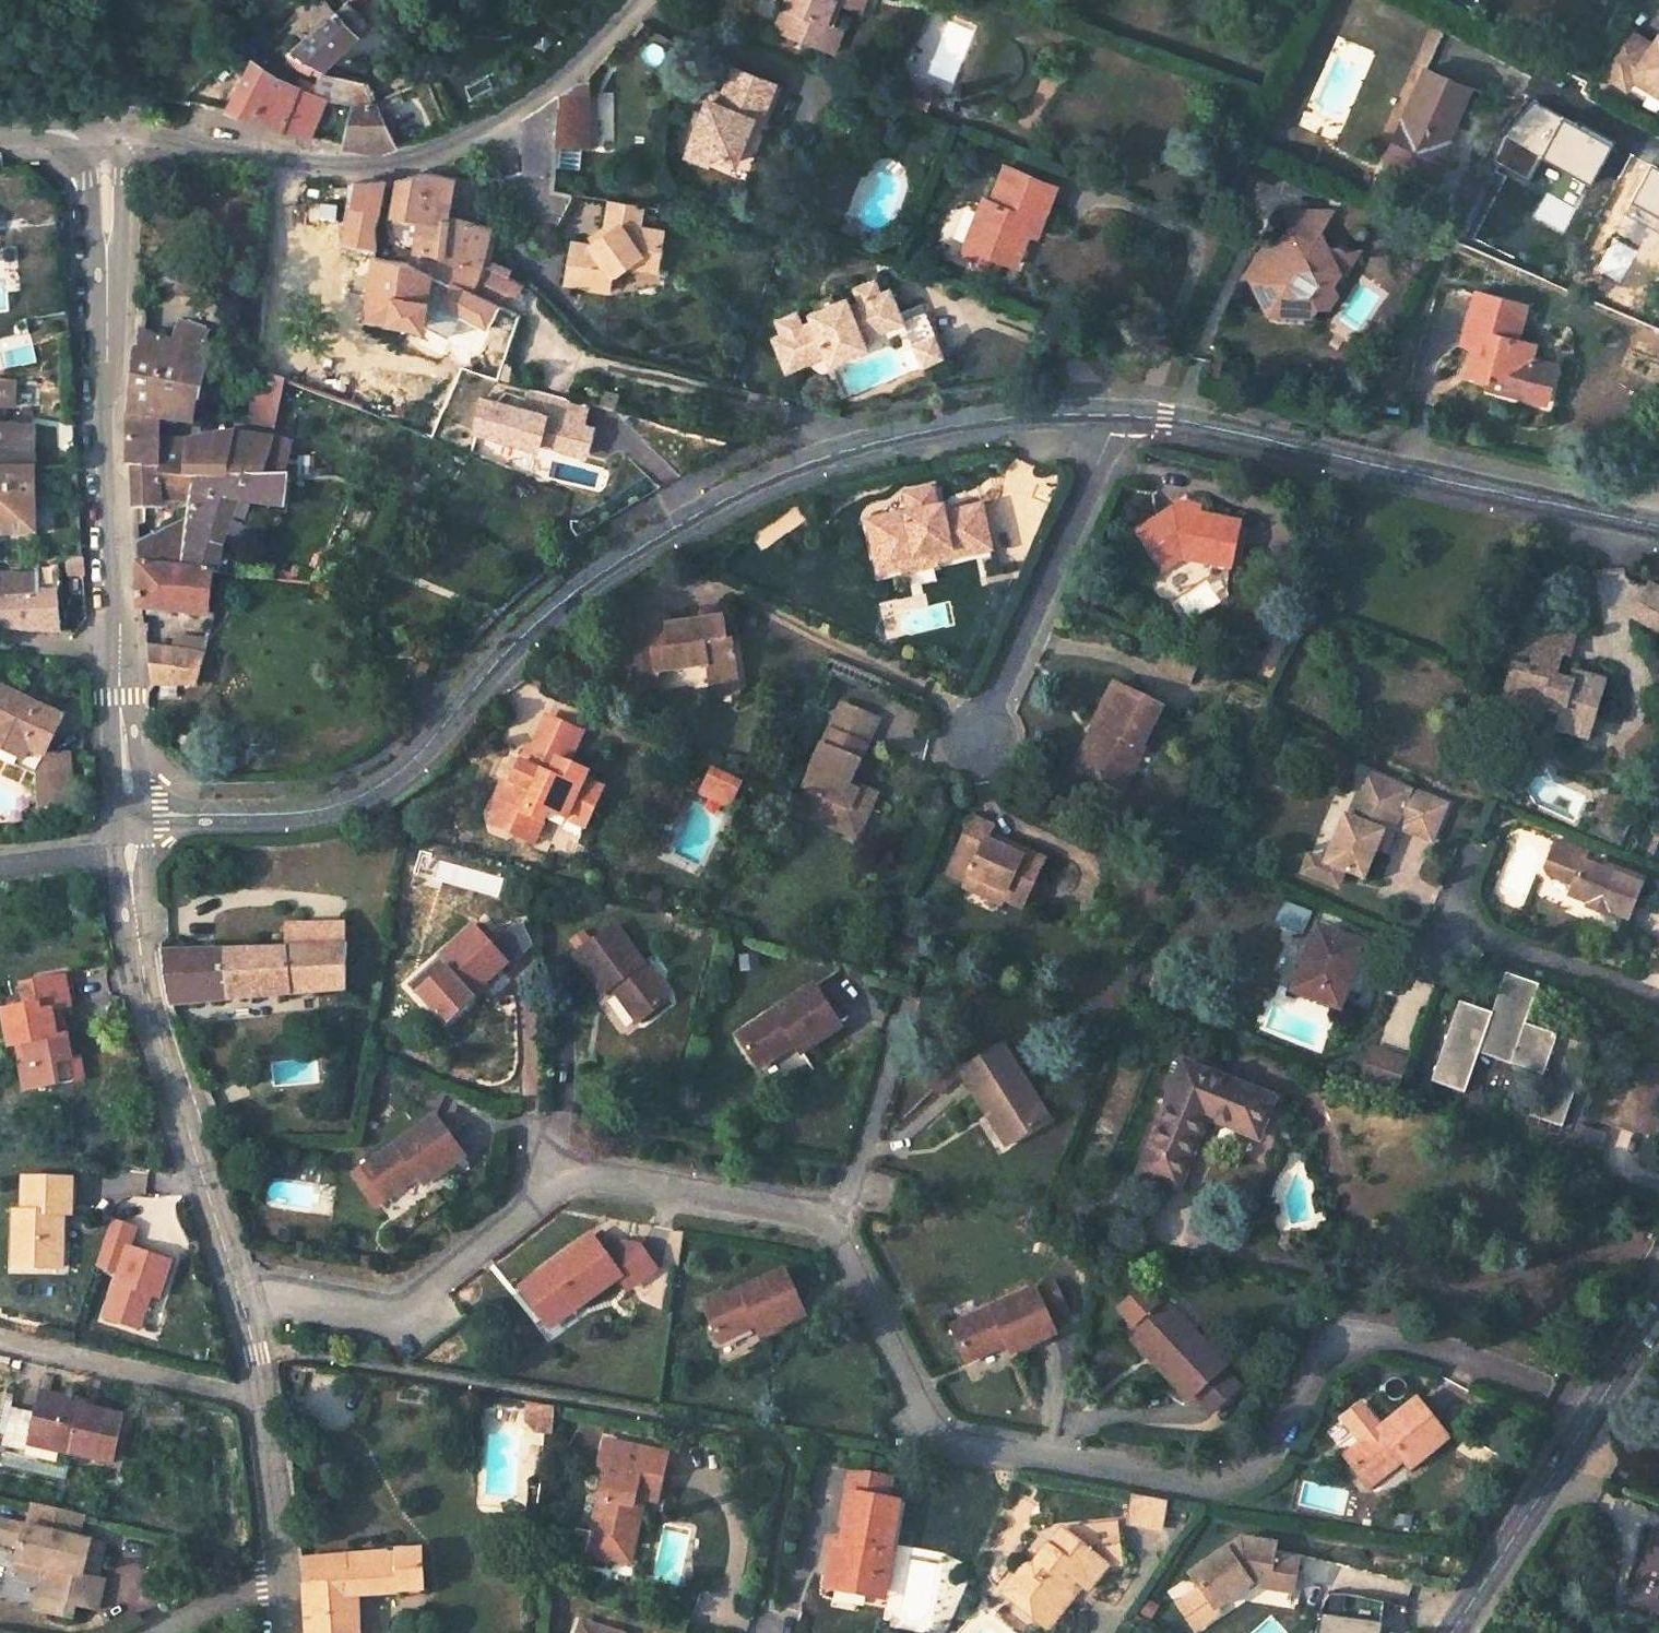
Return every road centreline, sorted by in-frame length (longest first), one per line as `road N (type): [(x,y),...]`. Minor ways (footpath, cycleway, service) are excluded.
road 1 (tertiary): [(1658,525),(1196,424),(992,419),(861,445),(751,486),(580,585),(504,652),(421,755),(375,789),(288,815),(129,816)]
road 2 (residential): [(129,816),(136,949),(235,1292),(259,1406),(281,1632)]
road 3 (residential): [(631,0),(533,93),(470,134),(387,167),(155,134),(121,136)]
road 4 (tertiary): [(97,147),(107,177),(118,657)]
road 5 (secondary): [(1658,1307),(1454,1632)]
road 6 (tertiary): [(118,657),(129,816)]
road 7 (residential): [(101,0),(124,72),(121,136)]

